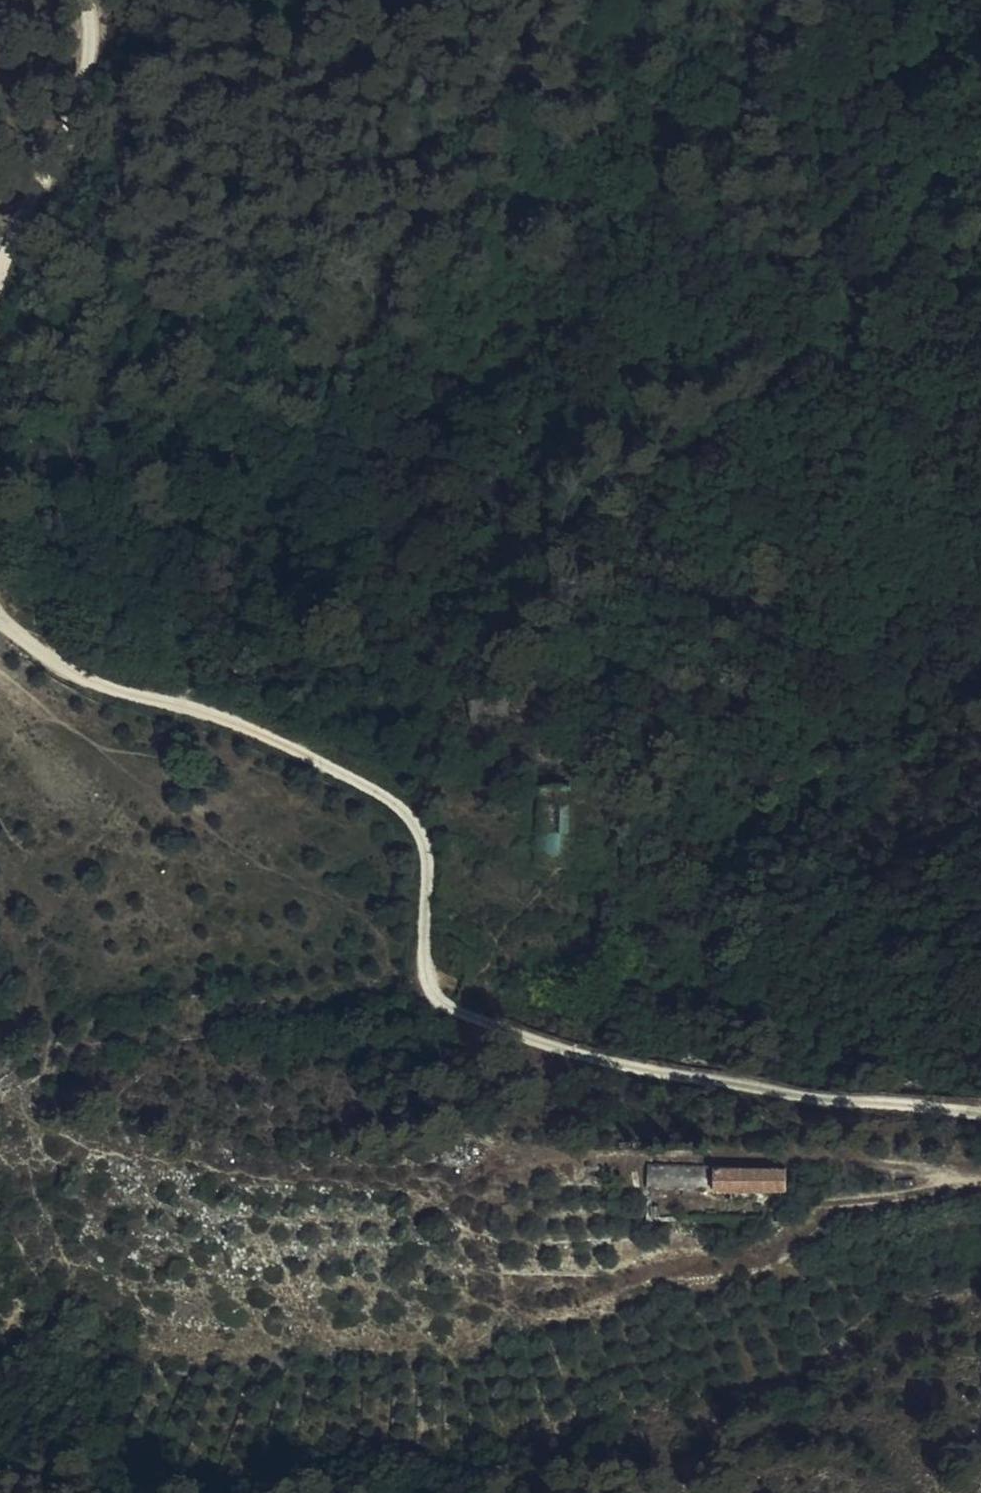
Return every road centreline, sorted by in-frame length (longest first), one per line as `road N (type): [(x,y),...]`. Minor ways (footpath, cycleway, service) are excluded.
road 1 (track): [(980,1116),(775,1094),(571,1055),(454,1014),(427,979),(427,848),(408,820),(372,789),(221,717),(85,682),(0,621)]
road 2 (track): [(456,1130),(518,1148),(794,1147),(980,1179)]
road 3 (track): [(0,305),(86,92),(91,0)]

